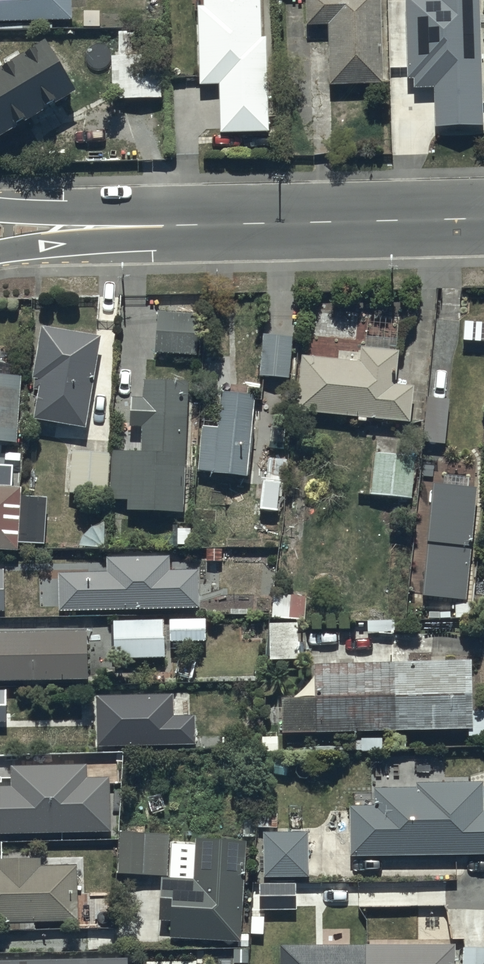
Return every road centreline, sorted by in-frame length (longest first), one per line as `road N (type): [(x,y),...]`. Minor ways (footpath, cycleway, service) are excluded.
road 1 (tertiary): [(111,226),(483,220)]

